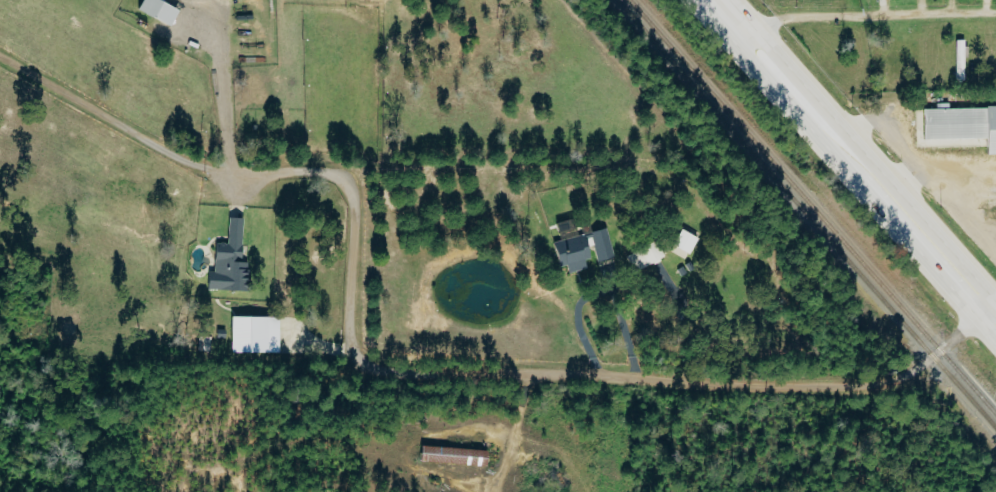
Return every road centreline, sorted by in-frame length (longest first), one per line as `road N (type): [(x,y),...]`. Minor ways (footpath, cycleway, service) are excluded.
road 1 (residential): [(981,319),(883,390),(366,374),(345,341),(354,197),(333,173),(235,177),(0,57)]
road 2 (primary): [(995,336),(882,190),(698,0)]

